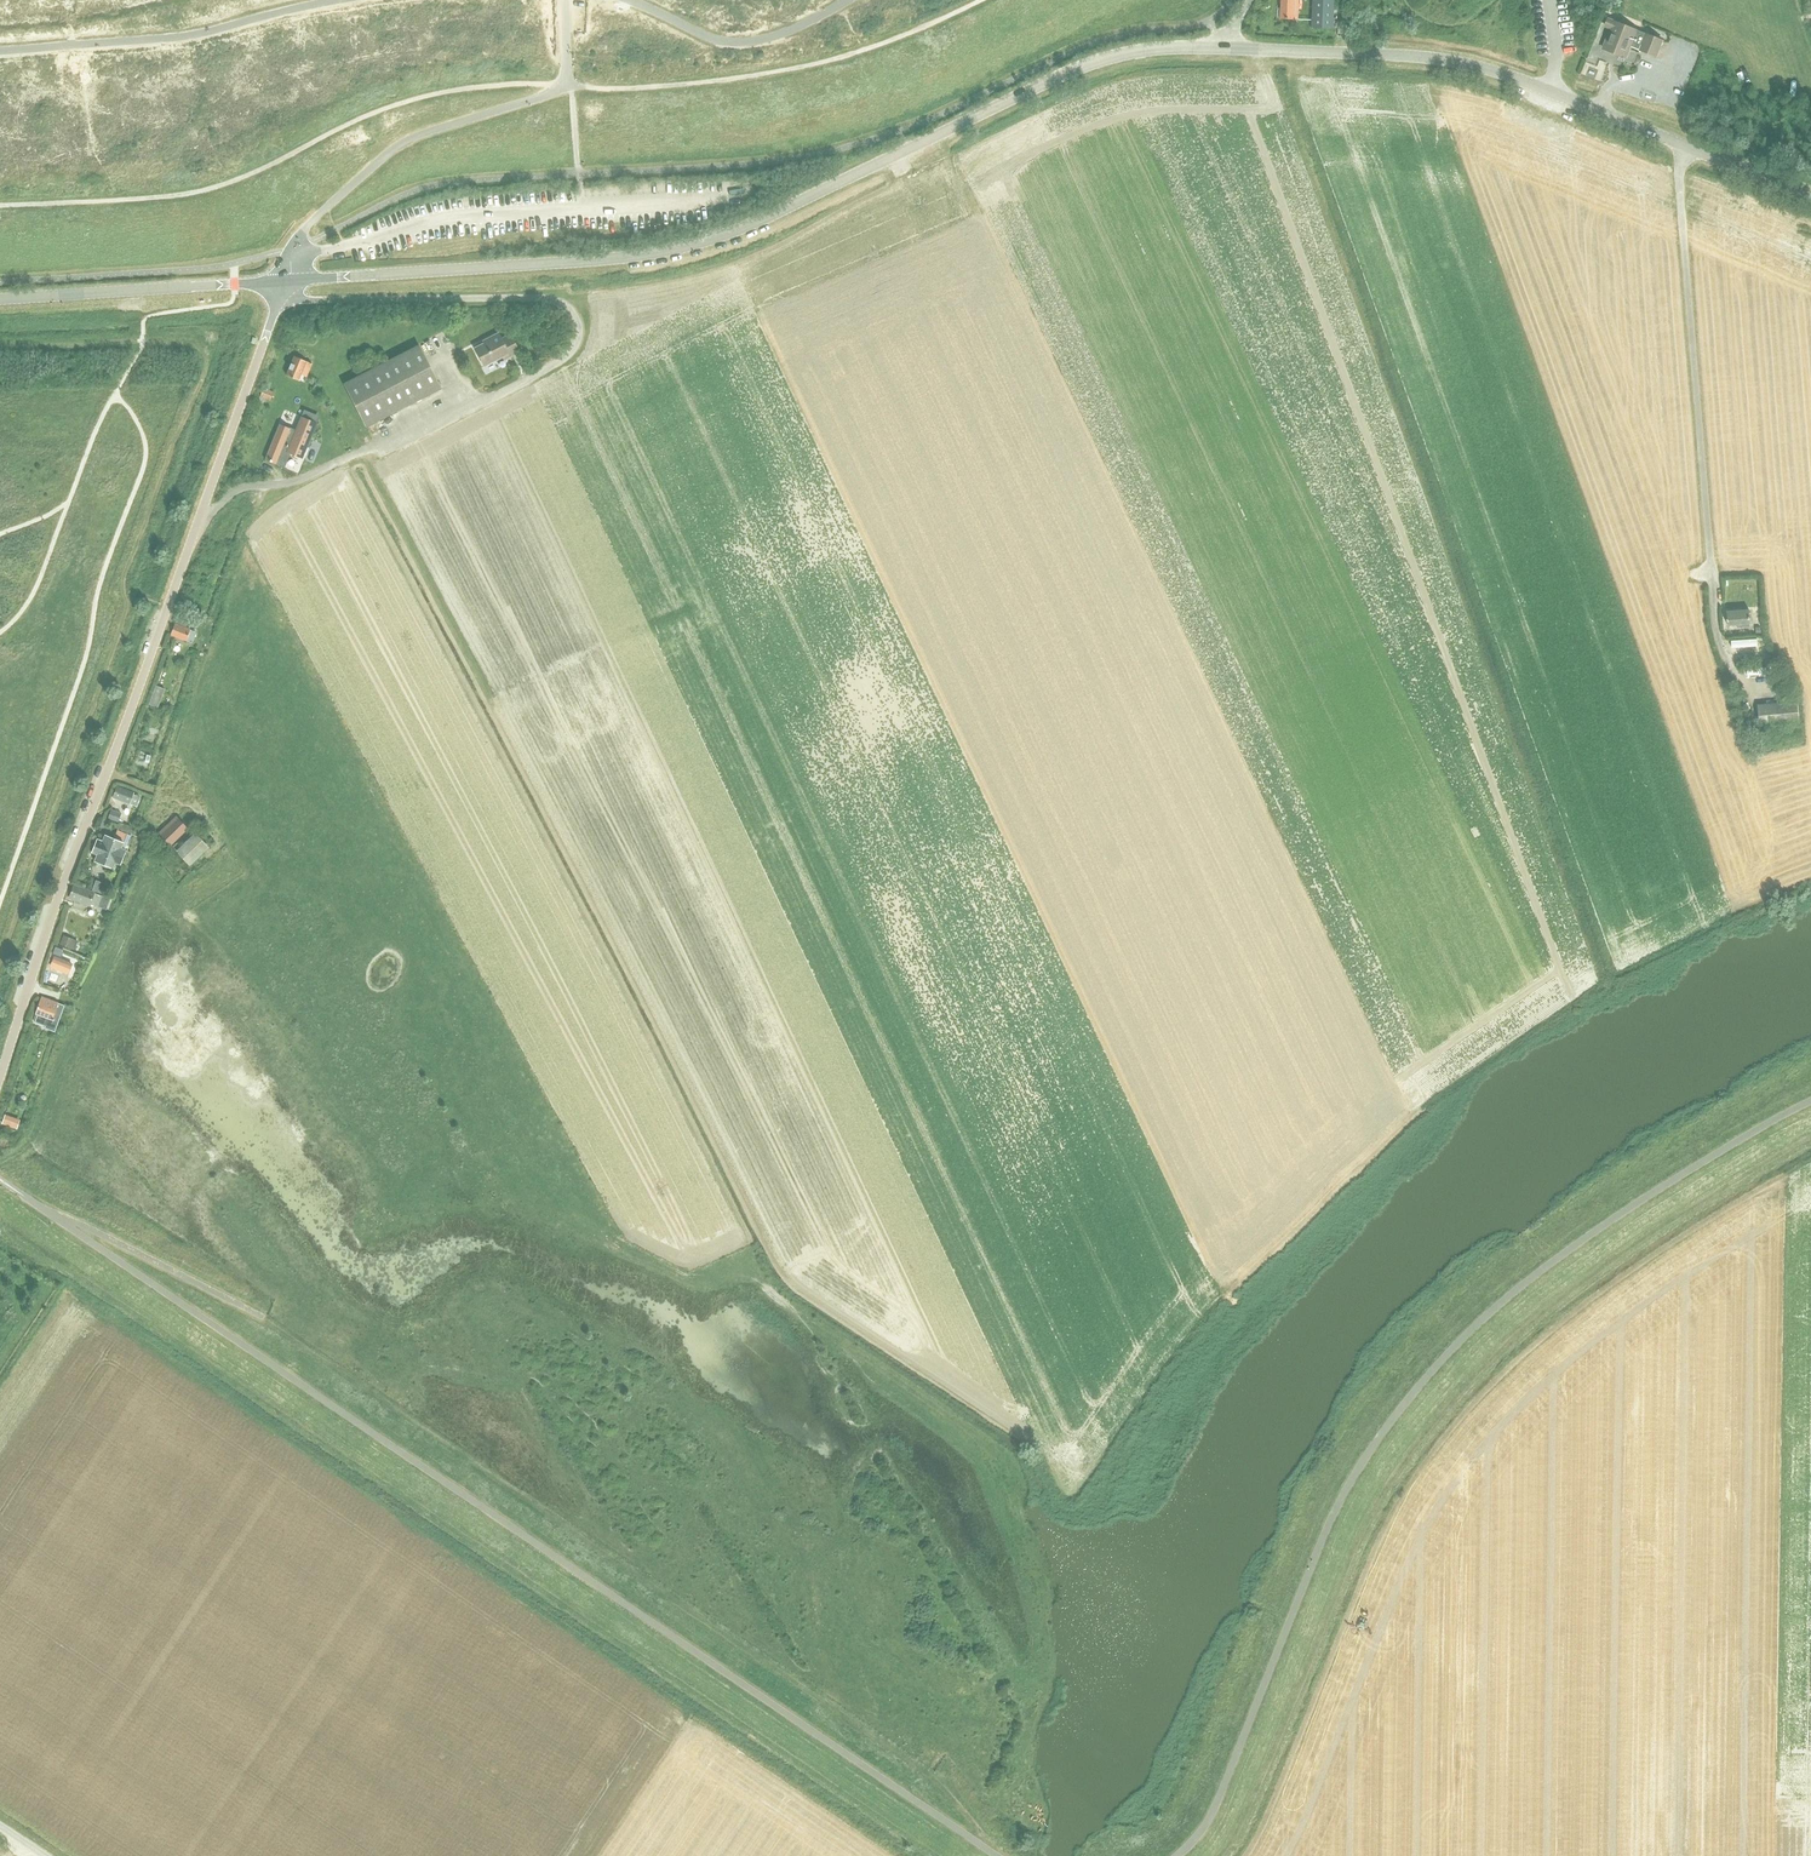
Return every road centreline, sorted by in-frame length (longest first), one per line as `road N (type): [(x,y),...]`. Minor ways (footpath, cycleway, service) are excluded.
road 1 (tertiary): [(281,281),(632,258),(692,246),(779,212),(1077,68),(1131,52),(1224,49)]
road 2 (unclassified): [(0,1077),(281,281)]
road 3 (tertiary): [(1810,196),(1486,69),(1402,56),(1224,49)]
road 4 (track): [(0,207),(205,192),(392,107),(470,91),(566,84)]
road 5 (track): [(295,248),(321,212),(401,144),(566,84)]
road 6 (tertiary): [(0,300),(281,281)]

